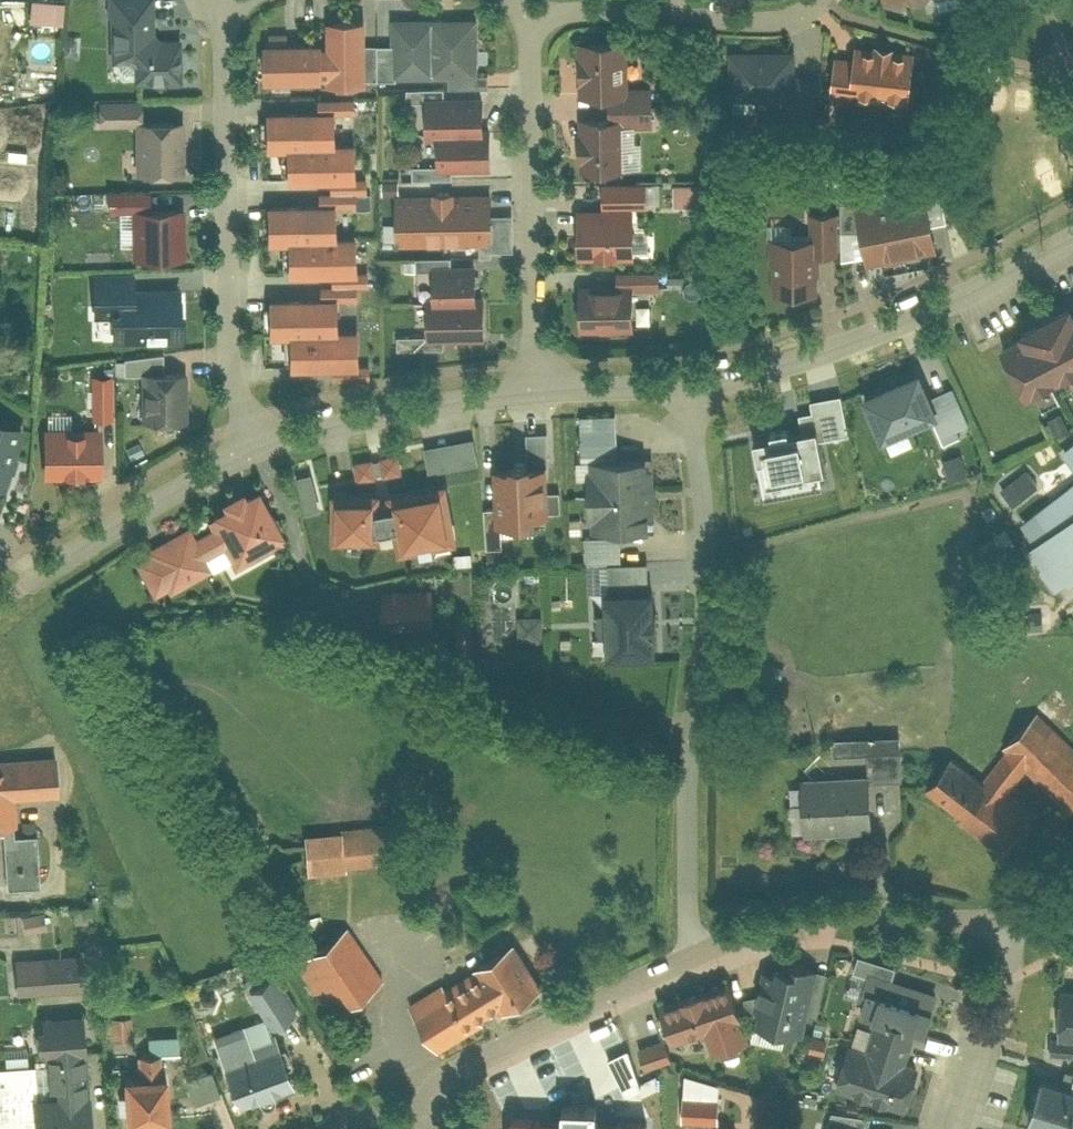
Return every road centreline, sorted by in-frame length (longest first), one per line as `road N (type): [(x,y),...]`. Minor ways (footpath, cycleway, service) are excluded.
road 1 (residential): [(695,389),(706,602),(688,787),(691,958)]
road 2 (residential): [(225,17),(229,366),(252,449)]
road 3 (residential): [(1072,237),(905,322),(695,389)]
road 4 (residential): [(540,396),(525,16)]
road 5 (residential): [(691,958),(467,1061),(438,1086),(426,1128)]
road 6 (residential): [(1006,922),(832,915),(691,958)]
road 7 (residential): [(252,449),(58,562),(0,607)]
road 8 (residential): [(818,0),(793,14),(750,19),(525,16)]
road 9 (residential): [(540,396),(395,415),(252,449)]
road 10 (residential): [(959,1128),(1003,977),(1006,922)]
road 11 (residential): [(695,389),(540,396)]

